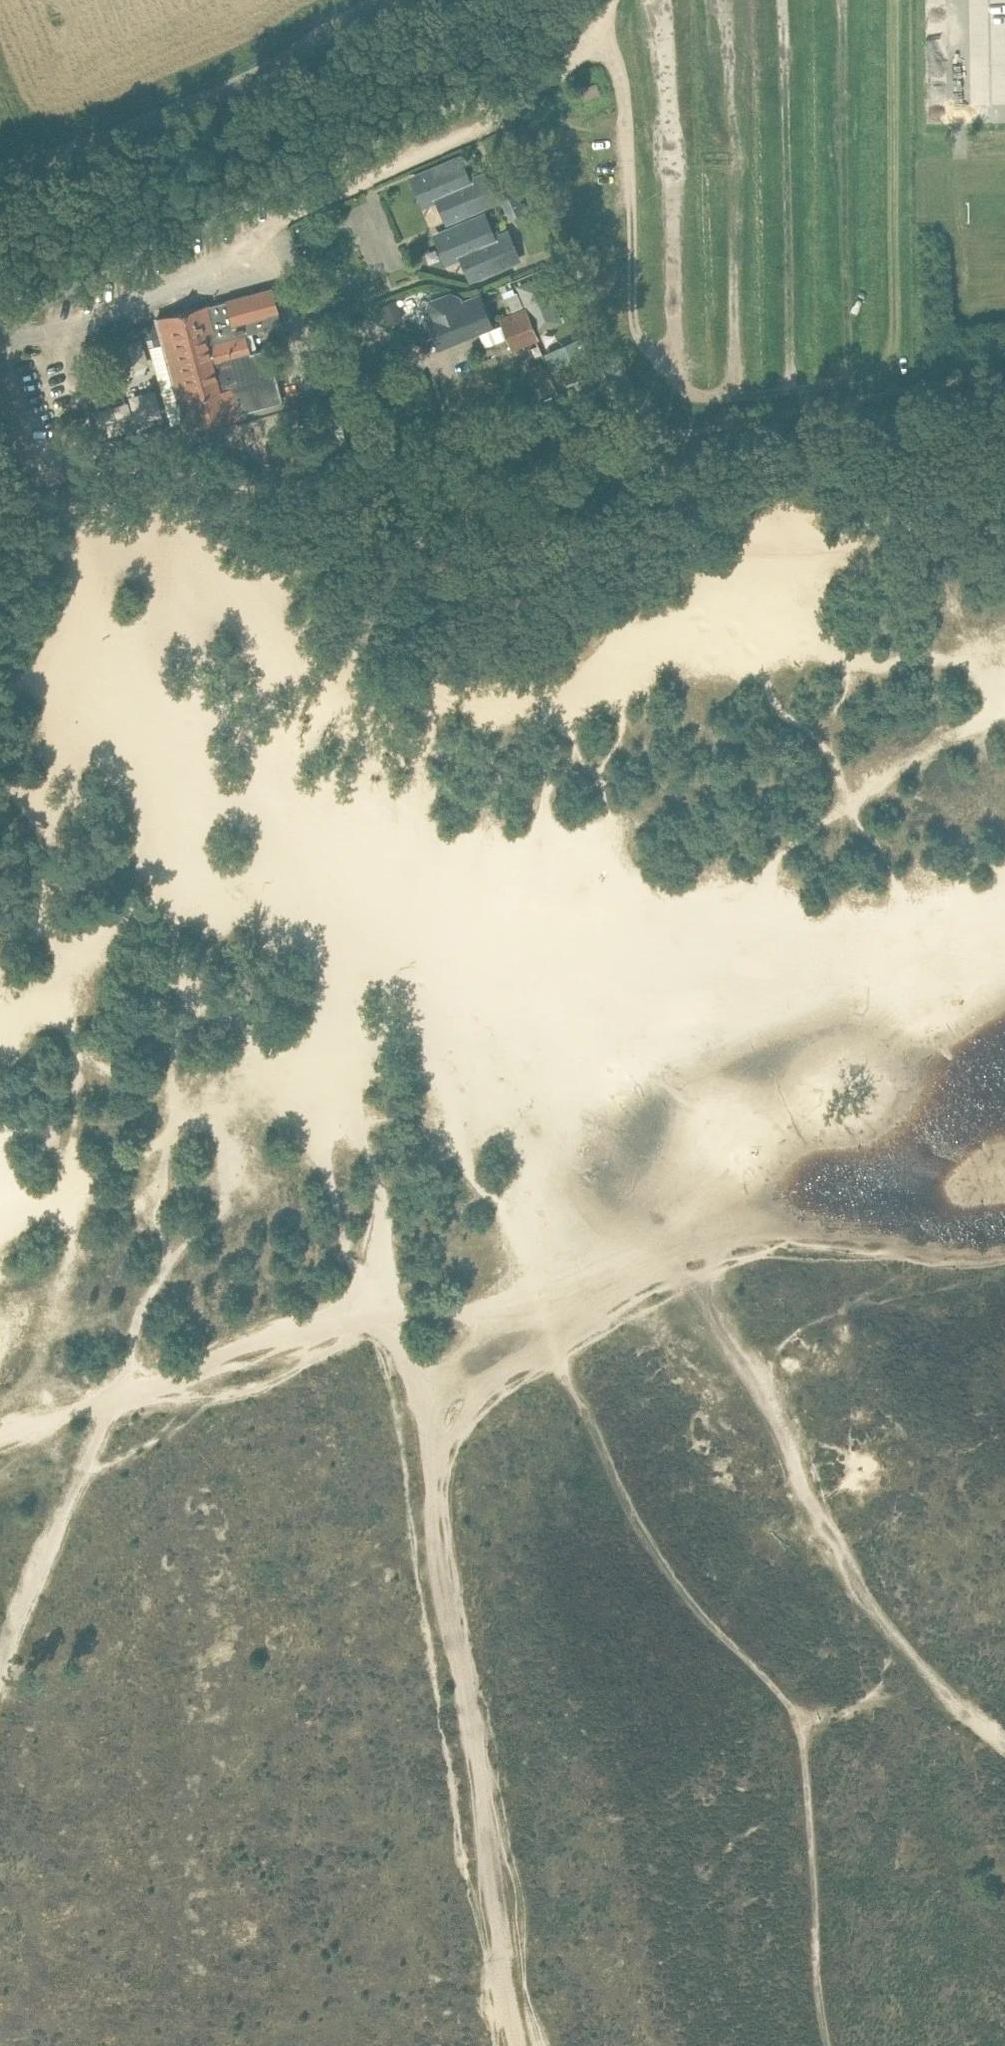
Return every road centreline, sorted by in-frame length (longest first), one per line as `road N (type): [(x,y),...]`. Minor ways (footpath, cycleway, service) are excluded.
road 1 (unclassified): [(0,175),(176,111),(389,0)]
road 2 (track): [(497,113),(595,43),(625,1)]

